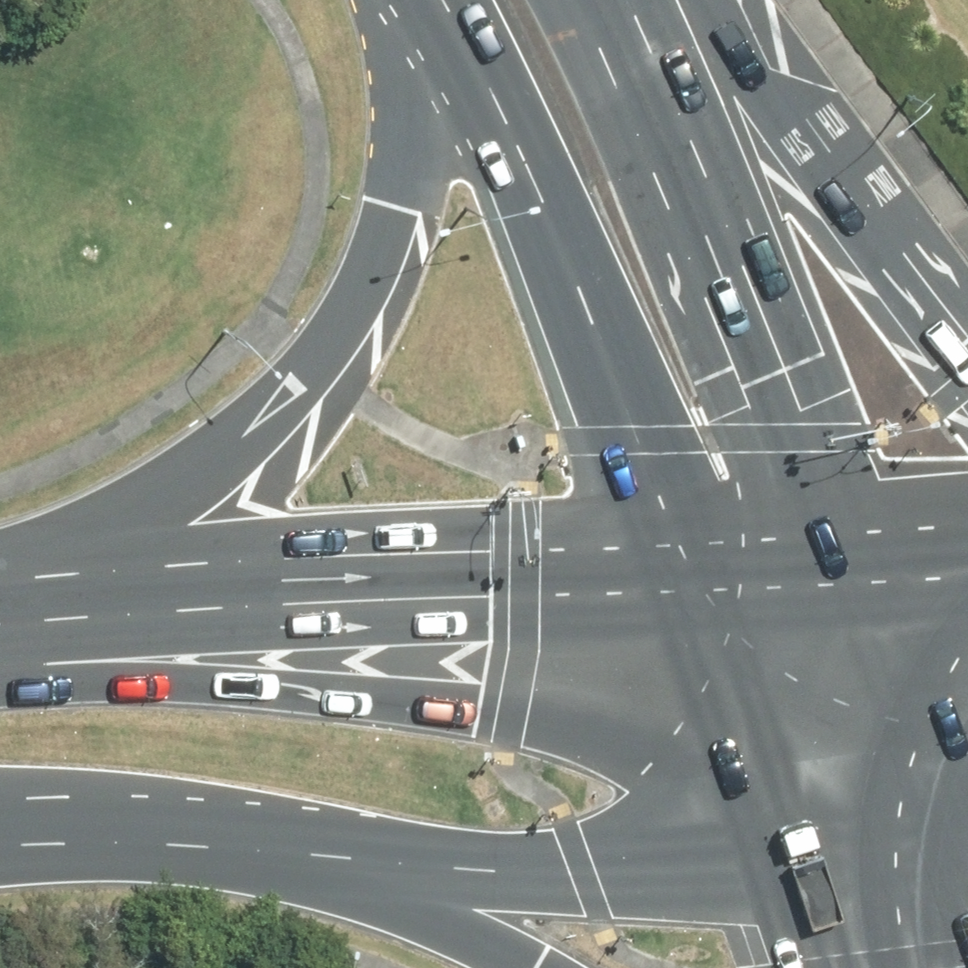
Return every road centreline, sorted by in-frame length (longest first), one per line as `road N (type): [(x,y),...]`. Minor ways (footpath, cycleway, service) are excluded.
road 1 (primary): [(2,626),(220,477),(321,369),(390,215),(407,116),(394,0)]
road 2 (primary): [(2,626),(488,596),(696,591)]
road 3 (primary): [(696,591),(521,152),(438,0)]
road 4 (primary): [(603,0),(855,583)]
road 5 (primary): [(778,856),(584,873),(313,856)]
road 6 (primary): [(675,0),(834,163),(967,338)]
road 7 (primary): [(313,856),(47,837),(0,842)]
road 8 (primary): [(778,856),(696,591)]
road 9 (primary): [(855,583),(967,827)]
road 10 (primary): [(535,967),(313,856)]
road 11 (primary): [(967,843),(778,856)]
road 12 (primary): [(696,591),(855,583)]

